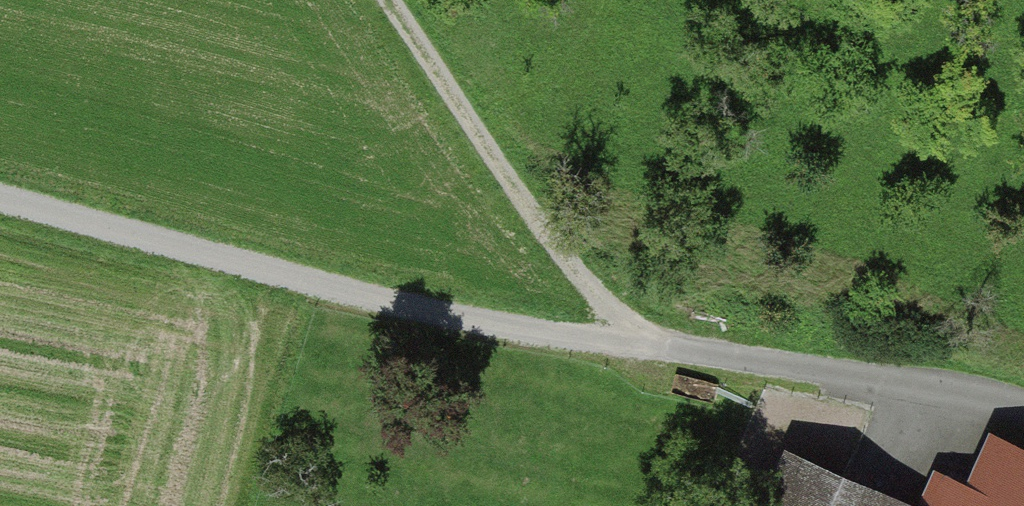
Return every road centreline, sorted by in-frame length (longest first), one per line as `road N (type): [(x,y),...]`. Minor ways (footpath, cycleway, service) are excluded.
road 1 (track): [(0,184),(487,317),(669,349),(589,275),(391,0)]
road 2 (residential): [(669,349),(1023,410)]

